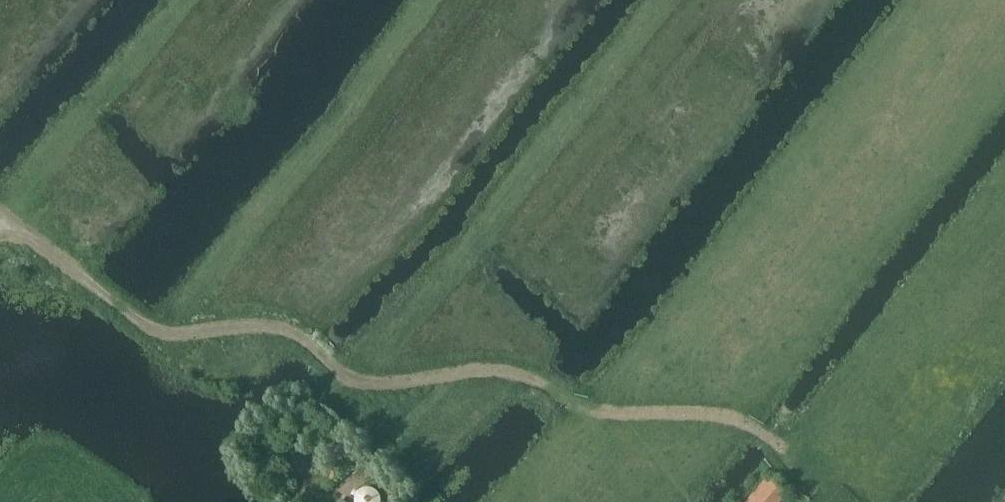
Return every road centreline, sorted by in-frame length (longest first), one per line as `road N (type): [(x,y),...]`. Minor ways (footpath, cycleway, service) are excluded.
road 1 (track): [(0,219),(166,336),(264,323),(299,334),(345,377),(377,385),(497,369),(528,377),(583,409),(744,417),(783,451)]

